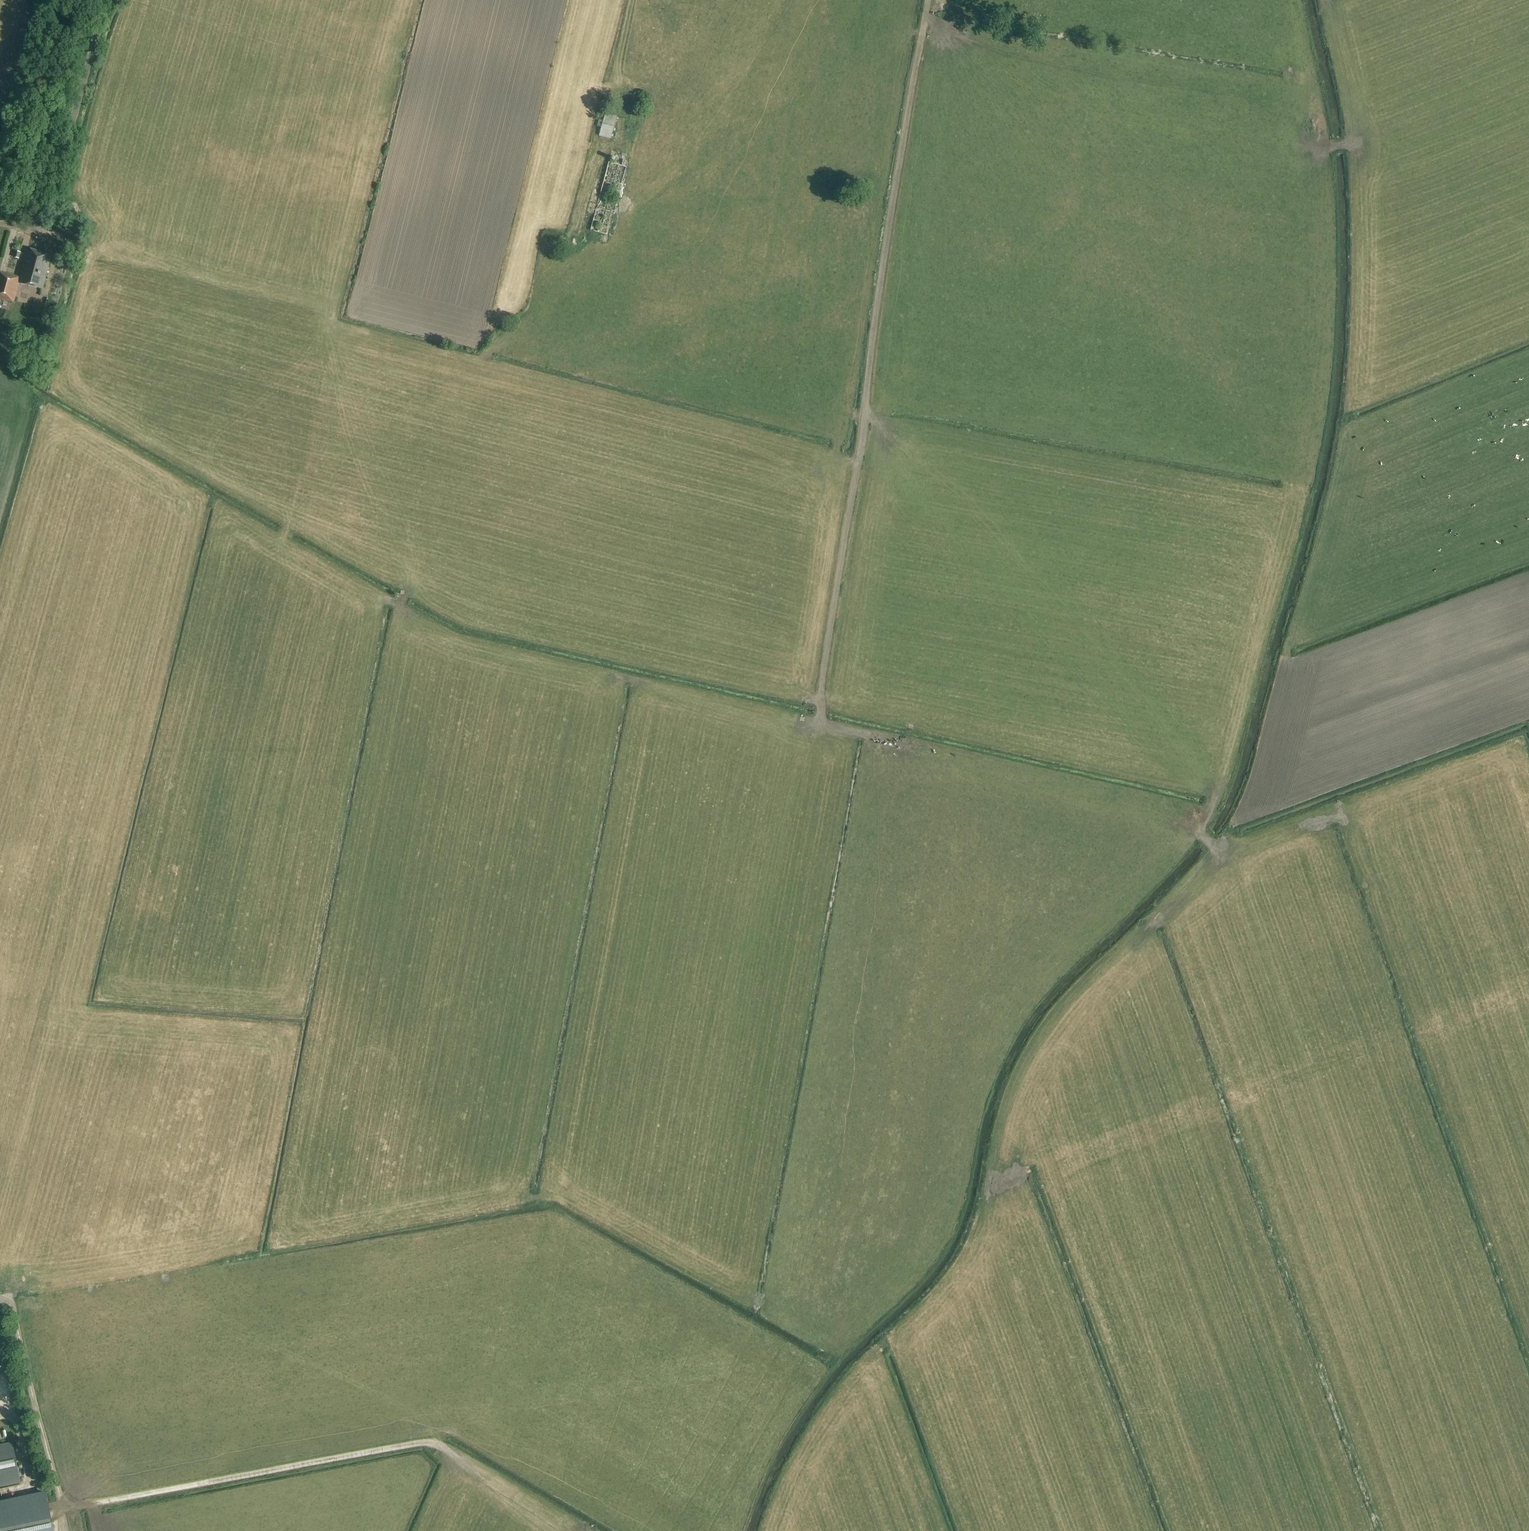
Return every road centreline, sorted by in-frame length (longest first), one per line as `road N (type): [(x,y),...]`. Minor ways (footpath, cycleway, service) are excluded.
road 1 (track): [(112,0),(52,214),(41,223),(0,224)]

